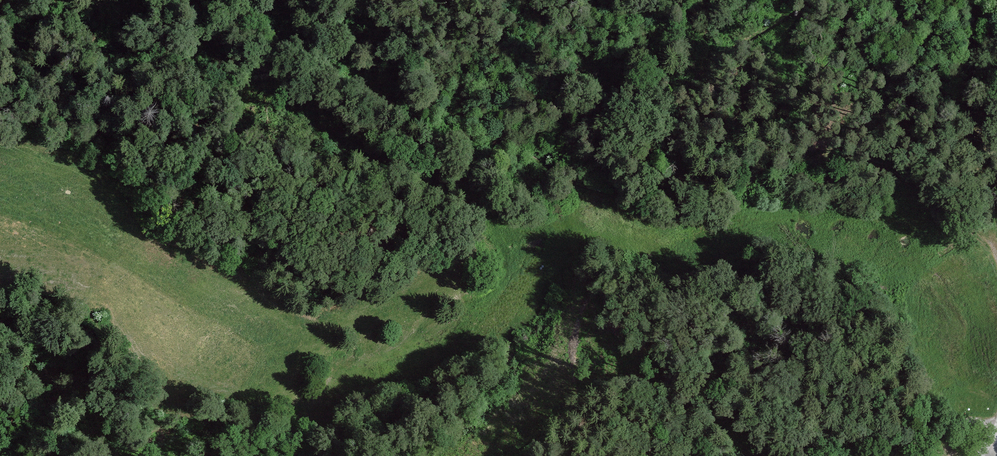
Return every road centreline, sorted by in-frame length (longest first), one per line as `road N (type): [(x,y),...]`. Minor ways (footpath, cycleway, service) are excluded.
road 1 (track): [(992,236),(876,161),(768,152),(690,132),(666,137),(624,190),(603,193),(483,140),(453,170),(440,169),(384,153),(312,111),(190,70),(123,59),(62,2)]
road 2 (track): [(996,249),(965,99),(969,0)]
road 3 (track): [(770,455),(813,443),(910,445),(962,426),(996,427)]
road 4 (track): [(483,140),(343,59),(329,0)]

